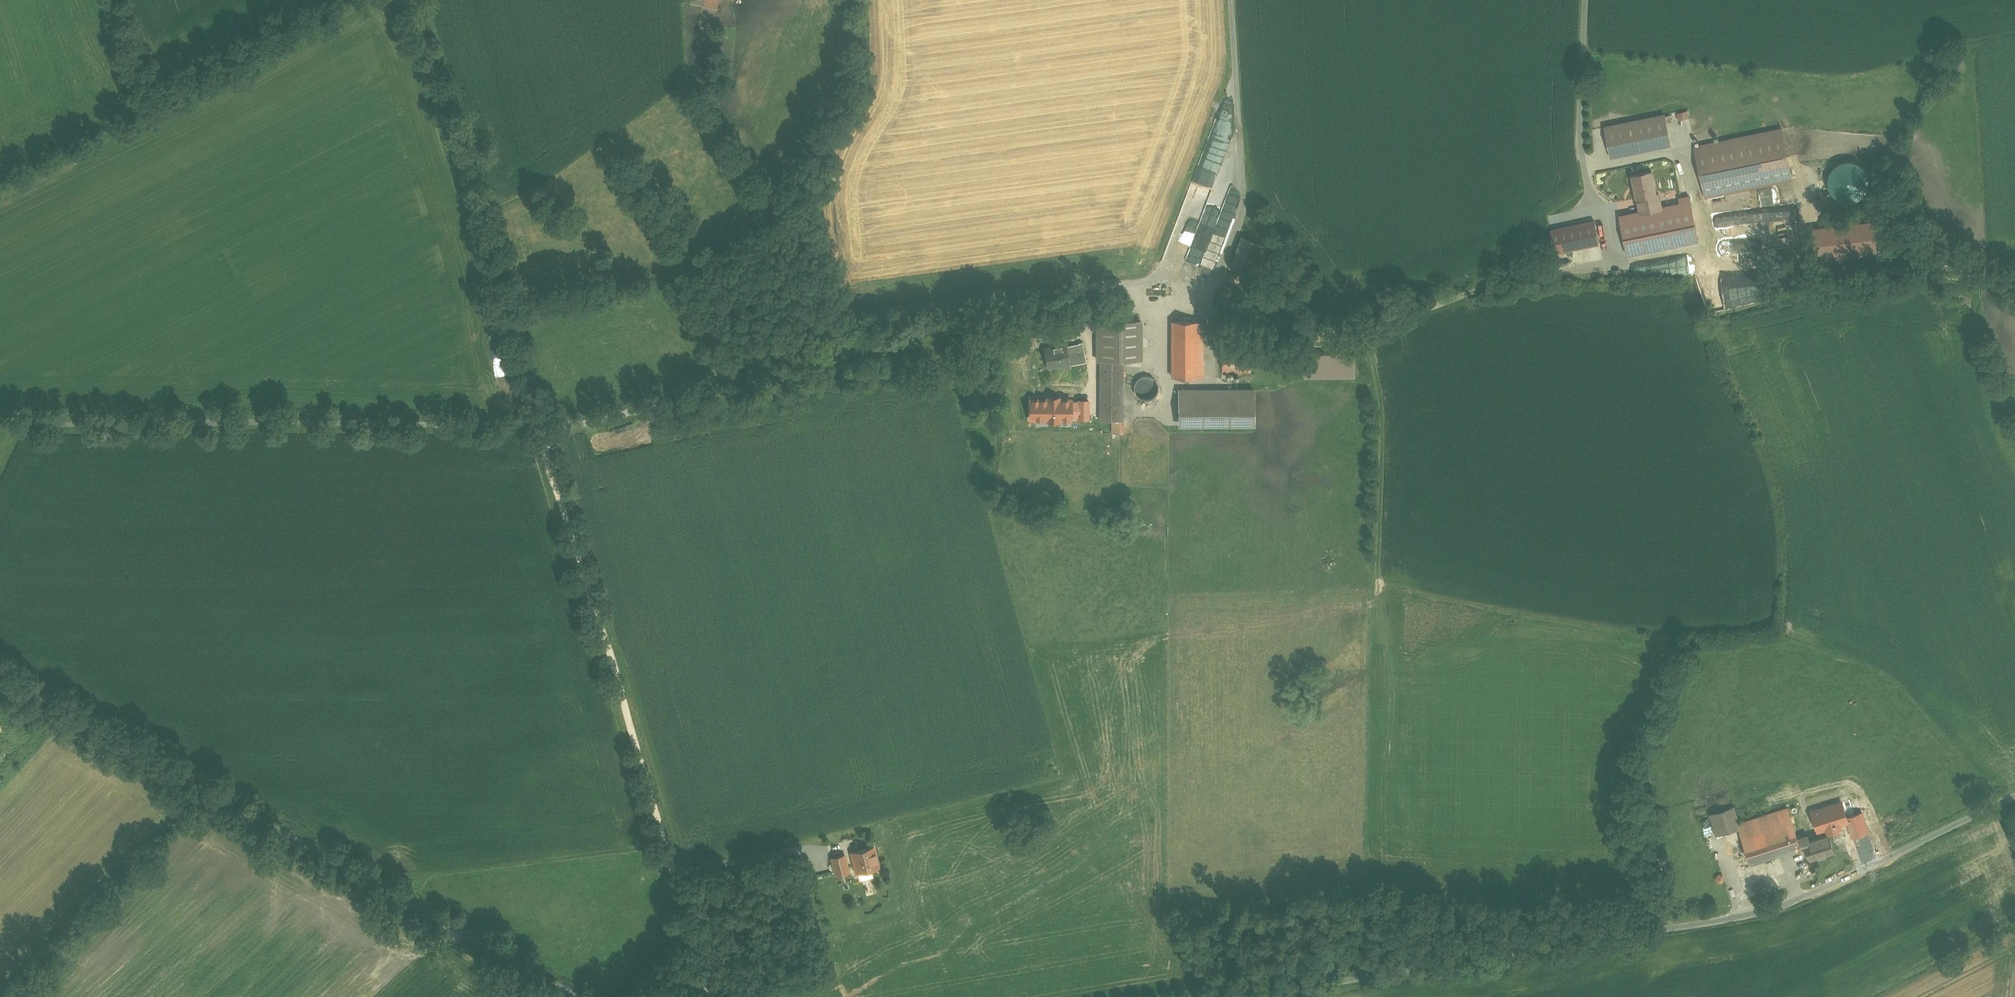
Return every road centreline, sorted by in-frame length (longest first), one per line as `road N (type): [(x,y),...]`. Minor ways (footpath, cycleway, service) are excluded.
road 1 (unclassified): [(1235,0),(1245,163),(1225,275),(826,316),(591,415),(0,422)]
road 2 (track): [(418,0),(713,996)]
road 3 (unclassified): [(1241,996),(1791,897),(2014,791)]
road 4 (residential): [(0,679),(570,996)]
road 5 (track): [(680,885),(713,867),(801,849),(823,853)]

